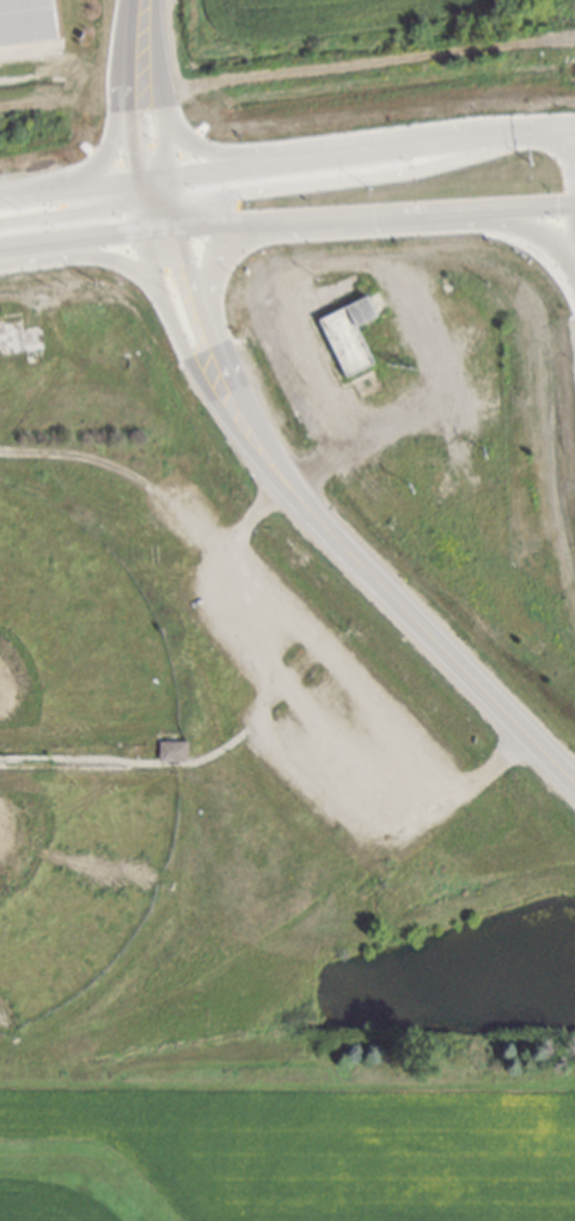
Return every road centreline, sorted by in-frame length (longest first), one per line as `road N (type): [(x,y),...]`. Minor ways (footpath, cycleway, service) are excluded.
road 1 (tertiary): [(276,470),(574,782)]
road 2 (primary): [(530,130),(410,171),(171,201)]
road 3 (primary): [(530,130),(169,177)]
road 4 (primary): [(504,133),(448,128),(227,154),(182,135),(161,110)]
road 5 (primary): [(244,221),(574,202)]
road 6 (tertiary): [(147,228),(158,287),(195,370),(261,462),(276,470)]
road 7 (tertiary): [(276,470),(202,330),(173,226)]
road 8 (motorway): [(383,212),(530,225),(559,238),(574,257)]
road 9 (tertiary): [(142,0),(124,56),(137,181)]
road 10 (primary): [(227,379),(212,285),(221,246),(244,221)]
road 11 (primary): [(0,263),(105,255),(158,287)]
road 12 (primary): [(0,247),(147,228)]
road 13 (primary): [(124,56),(114,136),(99,164),(72,187)]
road 14 (primary): [(0,220),(141,199)]
road 15 (primary): [(137,181),(0,196)]

